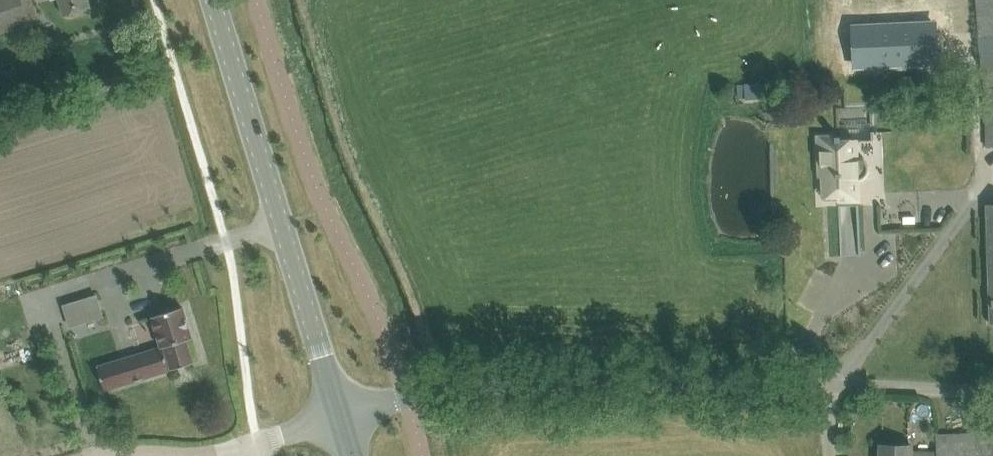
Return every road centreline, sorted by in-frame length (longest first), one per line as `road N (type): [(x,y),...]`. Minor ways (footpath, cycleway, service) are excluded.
road 1 (tertiary): [(352,455),(214,0)]

